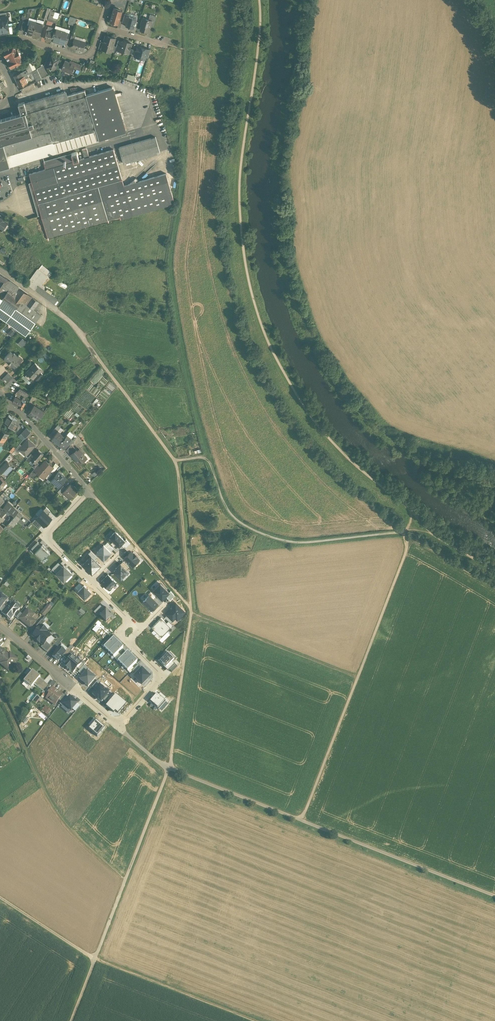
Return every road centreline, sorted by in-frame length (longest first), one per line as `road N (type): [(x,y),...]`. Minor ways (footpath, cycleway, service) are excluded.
road 1 (track): [(93,493),(191,609),(169,770),(94,959),(253,1020)]
road 2 (track): [(264,0),(244,201),(262,323),(312,417),(418,516)]
road 3 (track): [(181,464),(191,609),(357,677),(302,821)]
road 4 (track): [(124,732),(169,770),(494,896)]
road 5 (track): [(406,535),(280,543),(231,513),(213,463),(181,464)]
road 6 (track): [(4,699),(57,814),(125,881)]
road 7 (track): [(0,897),(94,959),(71,1020)]
road 8 (residential): [(0,626),(118,727)]
road 9 (track): [(86,342),(181,464)]
road 10 (track): [(415,545),(357,677)]
road 11 (residential): [(91,583),(44,537),(89,489)]
road 12 (residential): [(0,40),(88,56),(102,25)]

